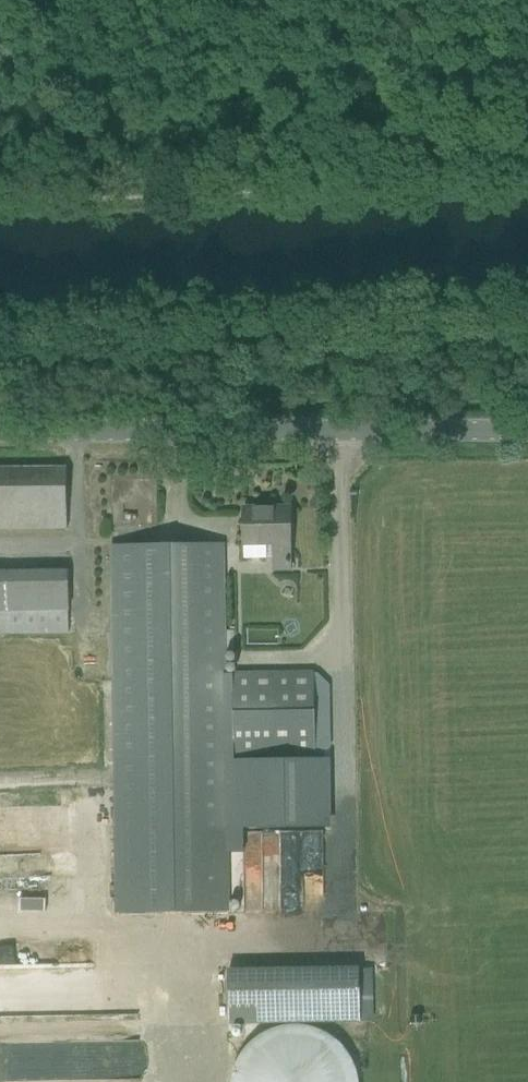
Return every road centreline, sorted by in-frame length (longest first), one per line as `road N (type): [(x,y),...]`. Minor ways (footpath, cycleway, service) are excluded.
road 1 (track): [(0,104),(527,92)]
road 2 (unclassified): [(0,425),(527,427)]

